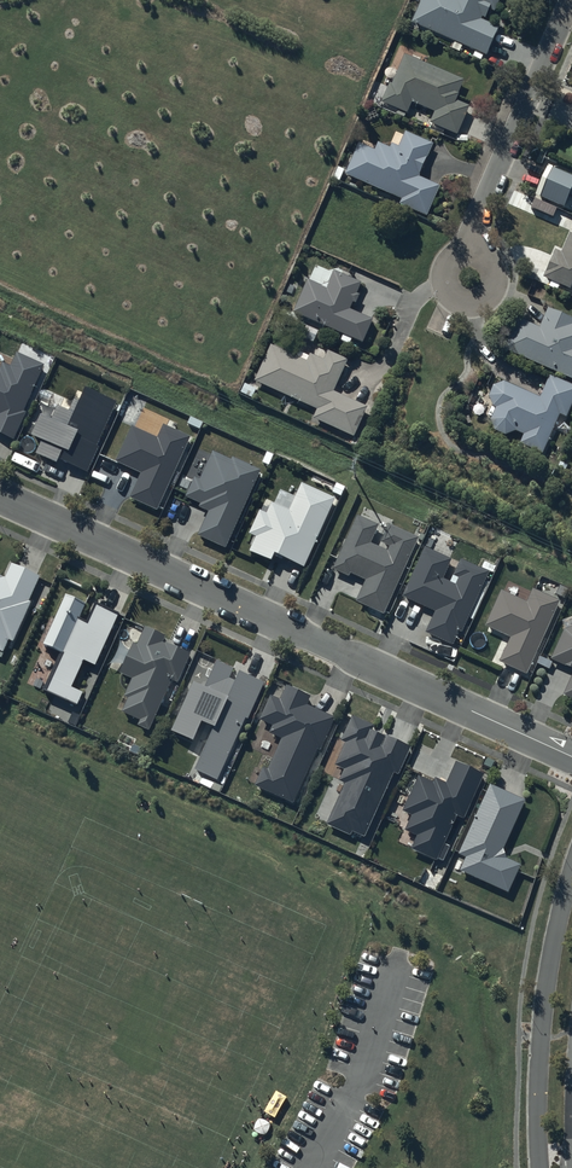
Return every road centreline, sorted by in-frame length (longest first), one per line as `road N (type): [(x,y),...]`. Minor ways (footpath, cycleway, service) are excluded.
road 1 (residential): [(0,496),(571,758)]
road 2 (residential): [(540,1167),(544,1012),(571,873)]
road 3 (residential): [(470,278),(484,204),(571,2)]

